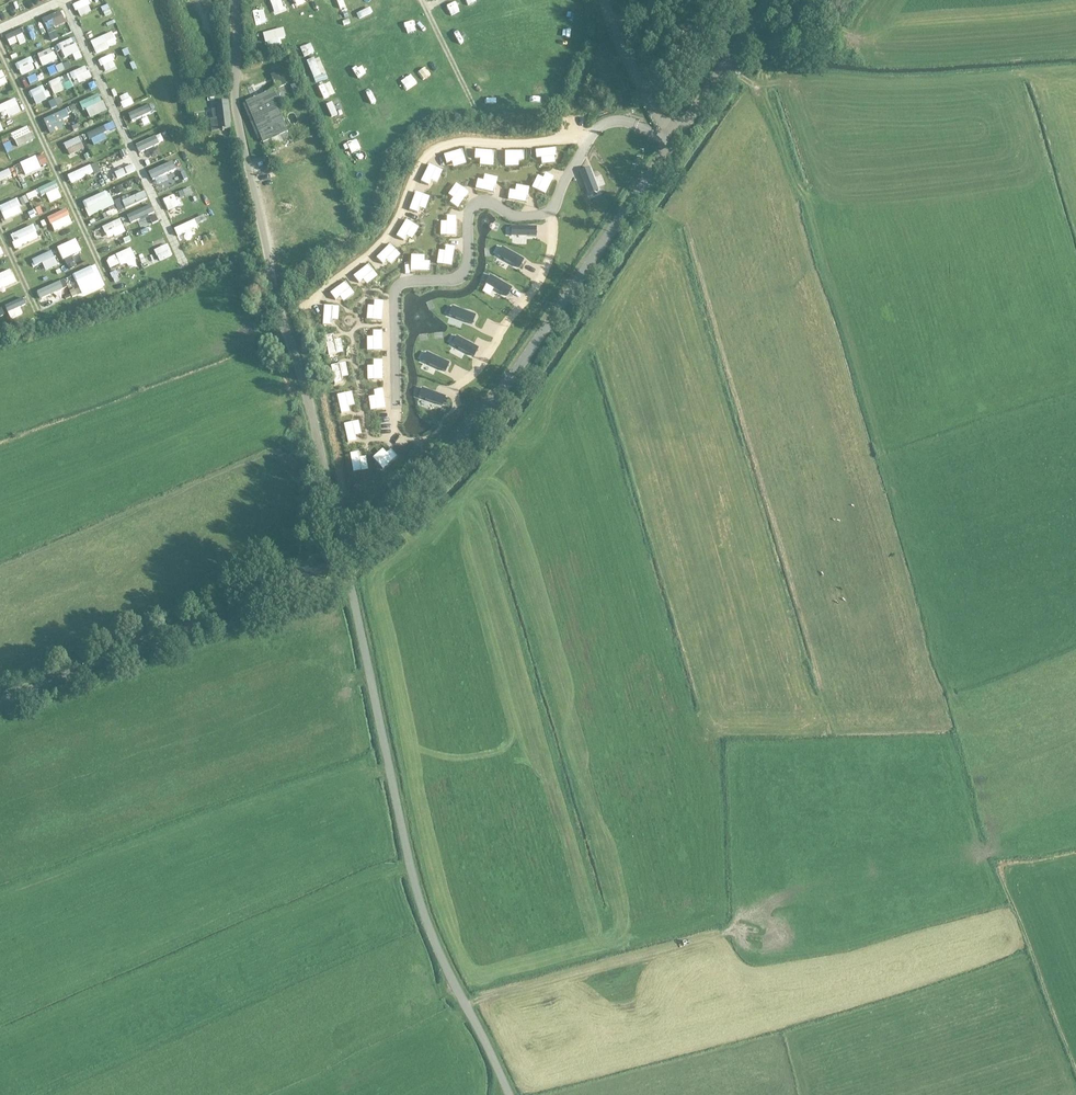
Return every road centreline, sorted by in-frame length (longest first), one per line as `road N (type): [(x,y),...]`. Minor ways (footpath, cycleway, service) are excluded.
road 1 (unclassified): [(341,545),(446,449),(533,343),(768,0)]
road 2 (unclassified): [(508,1094),(408,878),(341,545)]
road 3 (unclassified): [(341,545),(242,140),(233,0)]
road 4 (unclassified): [(0,697),(224,616),(341,545)]

